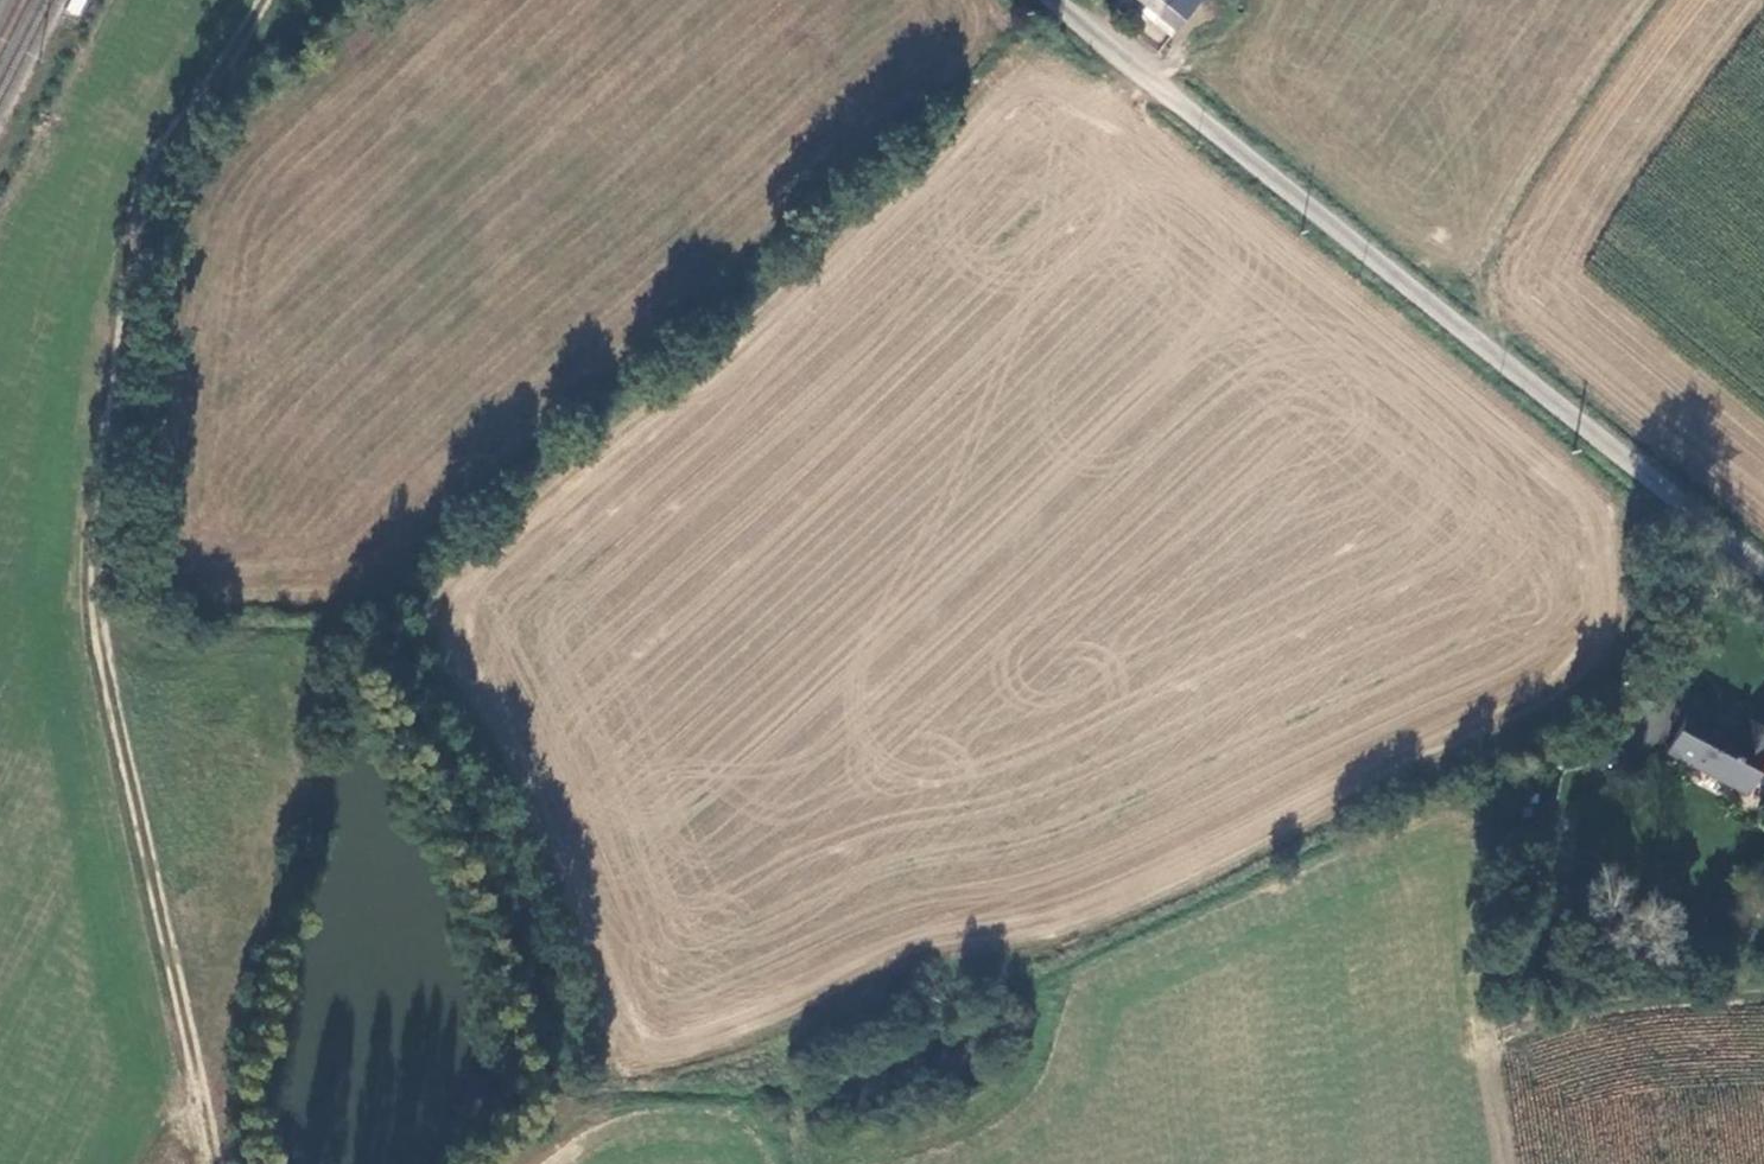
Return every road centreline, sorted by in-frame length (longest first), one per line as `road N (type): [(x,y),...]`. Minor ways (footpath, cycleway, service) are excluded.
road 1 (track): [(262,0),(149,169),(93,537),(93,634),(198,1099)]
road 2 (unclassified): [(1052,0),(1763,571)]
road 3 (track): [(1512,1163),(1491,1056),(1509,1036),(1598,1006),(1763,1003)]

